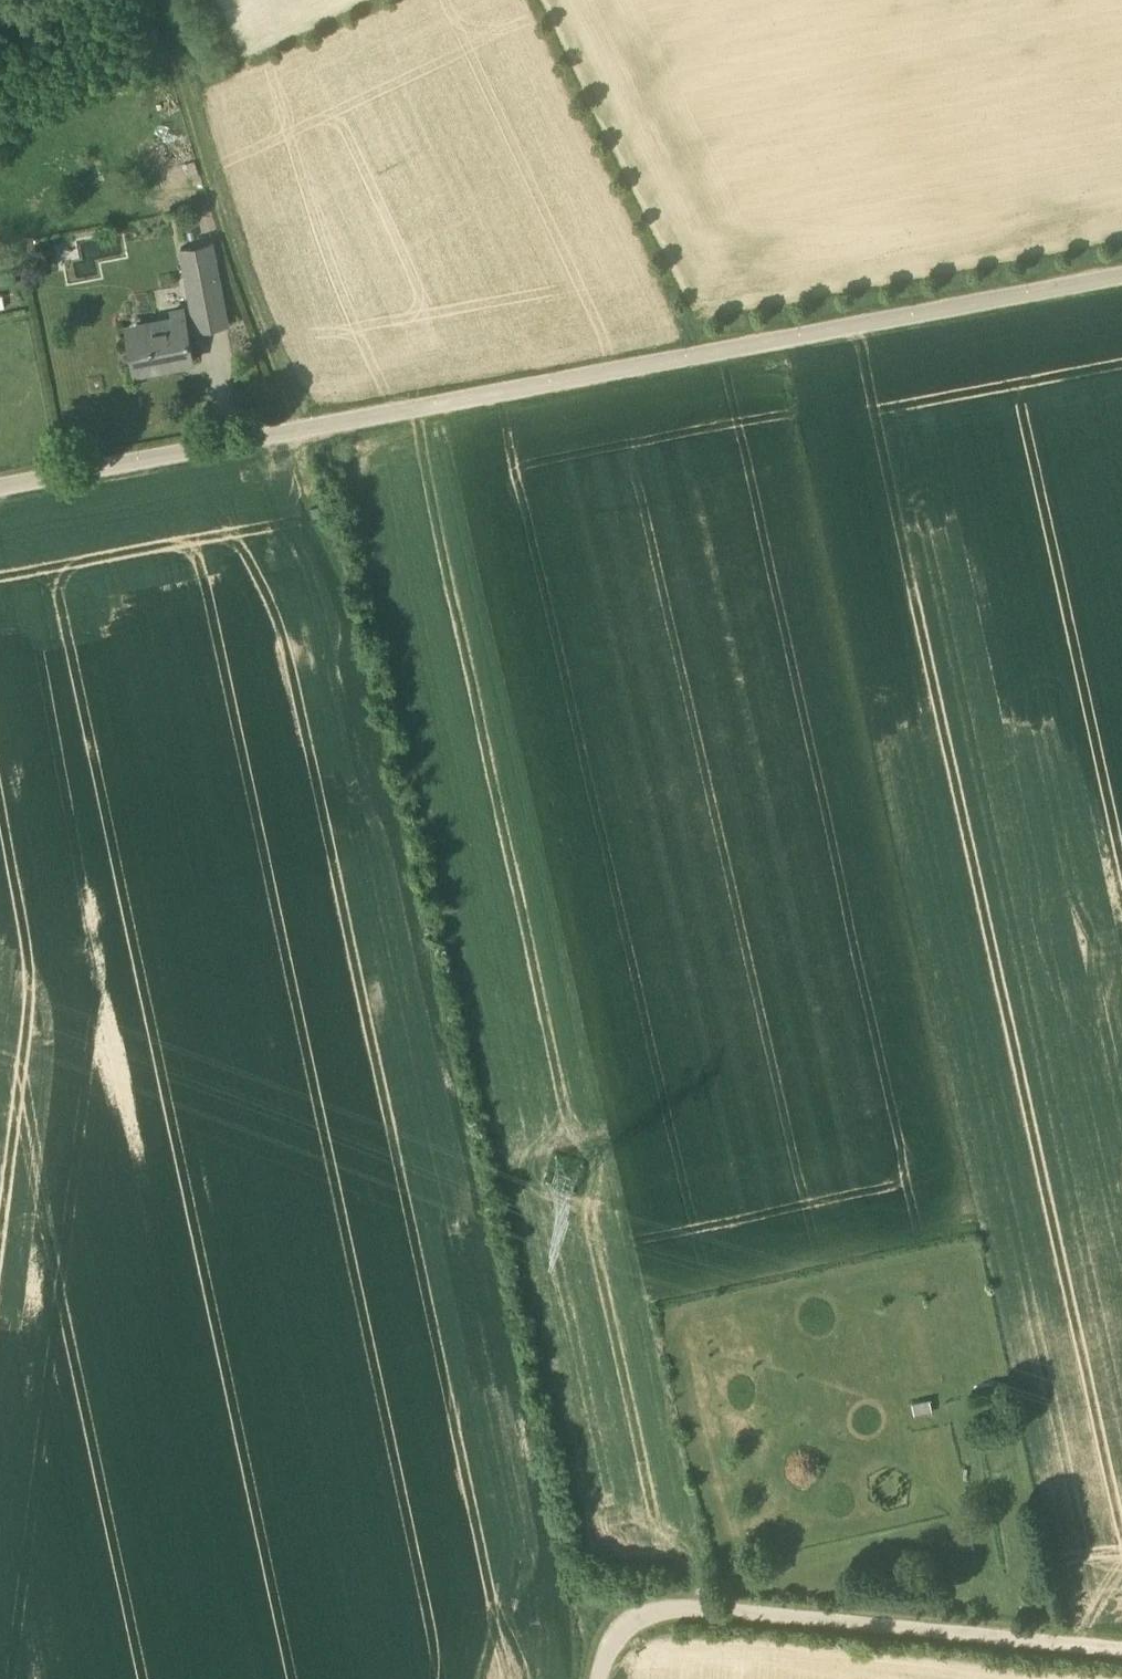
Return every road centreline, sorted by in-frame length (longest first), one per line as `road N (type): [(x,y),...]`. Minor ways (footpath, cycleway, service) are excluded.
road 1 (unclassified): [(0,487),(1121,274)]
road 2 (unclassified): [(606,1678),(610,1645),(628,1616),(659,1605),(1121,1639)]

